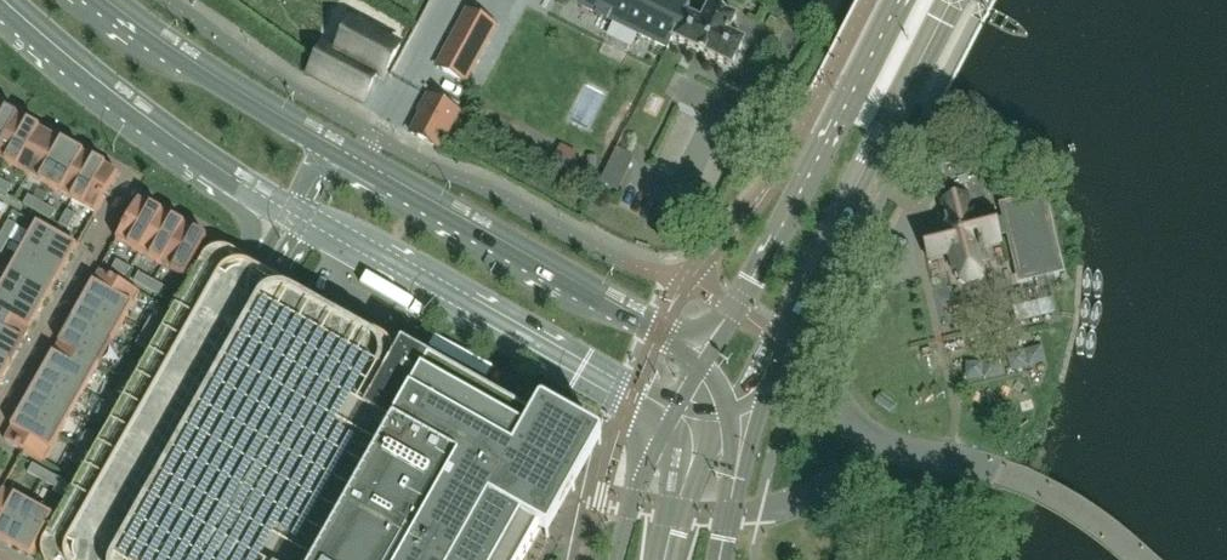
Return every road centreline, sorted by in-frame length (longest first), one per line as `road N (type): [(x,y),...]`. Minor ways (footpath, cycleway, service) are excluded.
road 1 (secondary): [(748,418),(953,0)]
road 2 (secondary): [(297,213),(670,422)]
road 3 (secondary): [(703,362),(334,147)]
road 4 (secondary): [(901,0),(703,362)]
road 5 (secondary): [(3,0),(140,112),(297,213)]
road 6 (secondary): [(334,147),(108,0)]
road 7 (secondary): [(670,422),(631,504),(617,559)]
road 8 (secondary): [(719,559),(744,433)]

